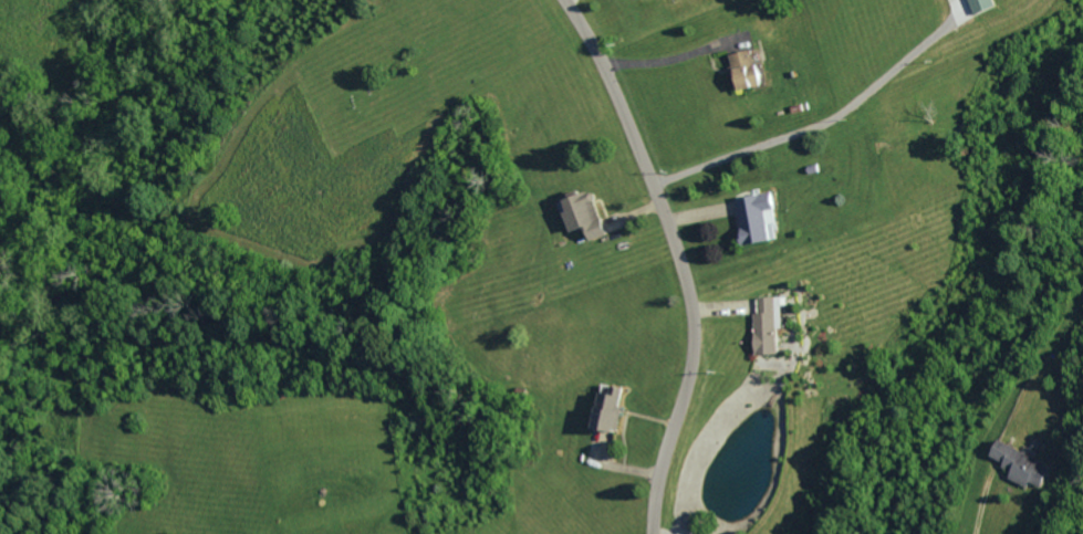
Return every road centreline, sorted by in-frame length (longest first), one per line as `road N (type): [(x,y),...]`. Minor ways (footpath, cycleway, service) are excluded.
road 1 (residential): [(571,0),(597,45),(696,294),(695,369),(657,533)]

